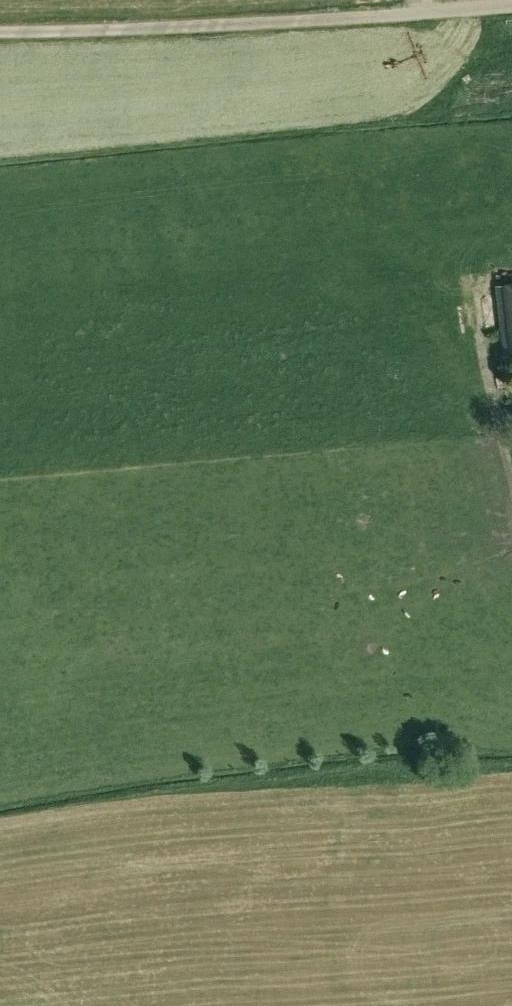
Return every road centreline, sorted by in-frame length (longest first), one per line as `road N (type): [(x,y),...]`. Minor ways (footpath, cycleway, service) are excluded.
road 1 (track): [(0,30),(511,6)]

